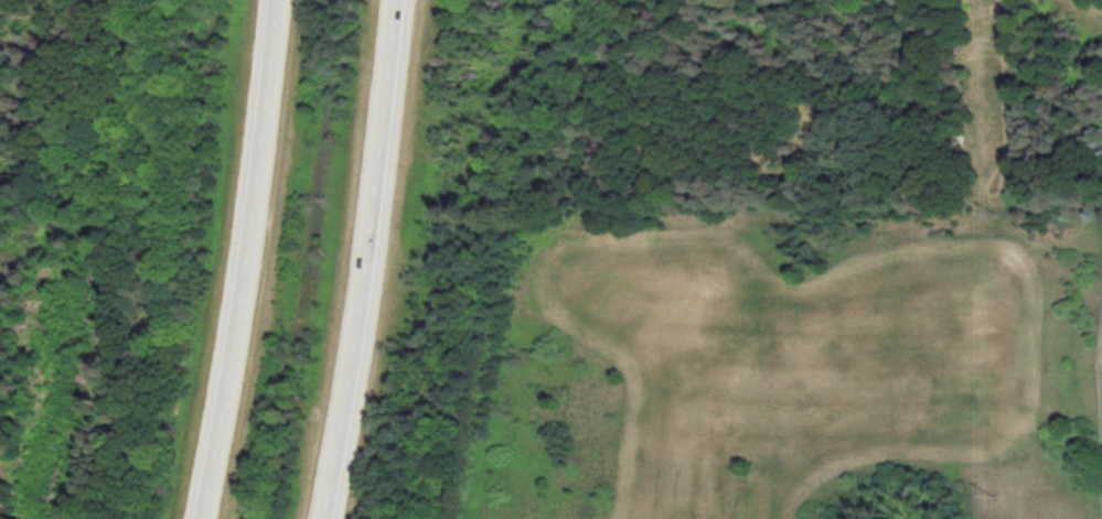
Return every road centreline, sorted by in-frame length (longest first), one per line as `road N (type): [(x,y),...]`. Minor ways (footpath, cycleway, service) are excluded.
road 1 (motorway): [(262,0),(183,518)]
road 2 (motorway): [(312,518),(387,0)]

